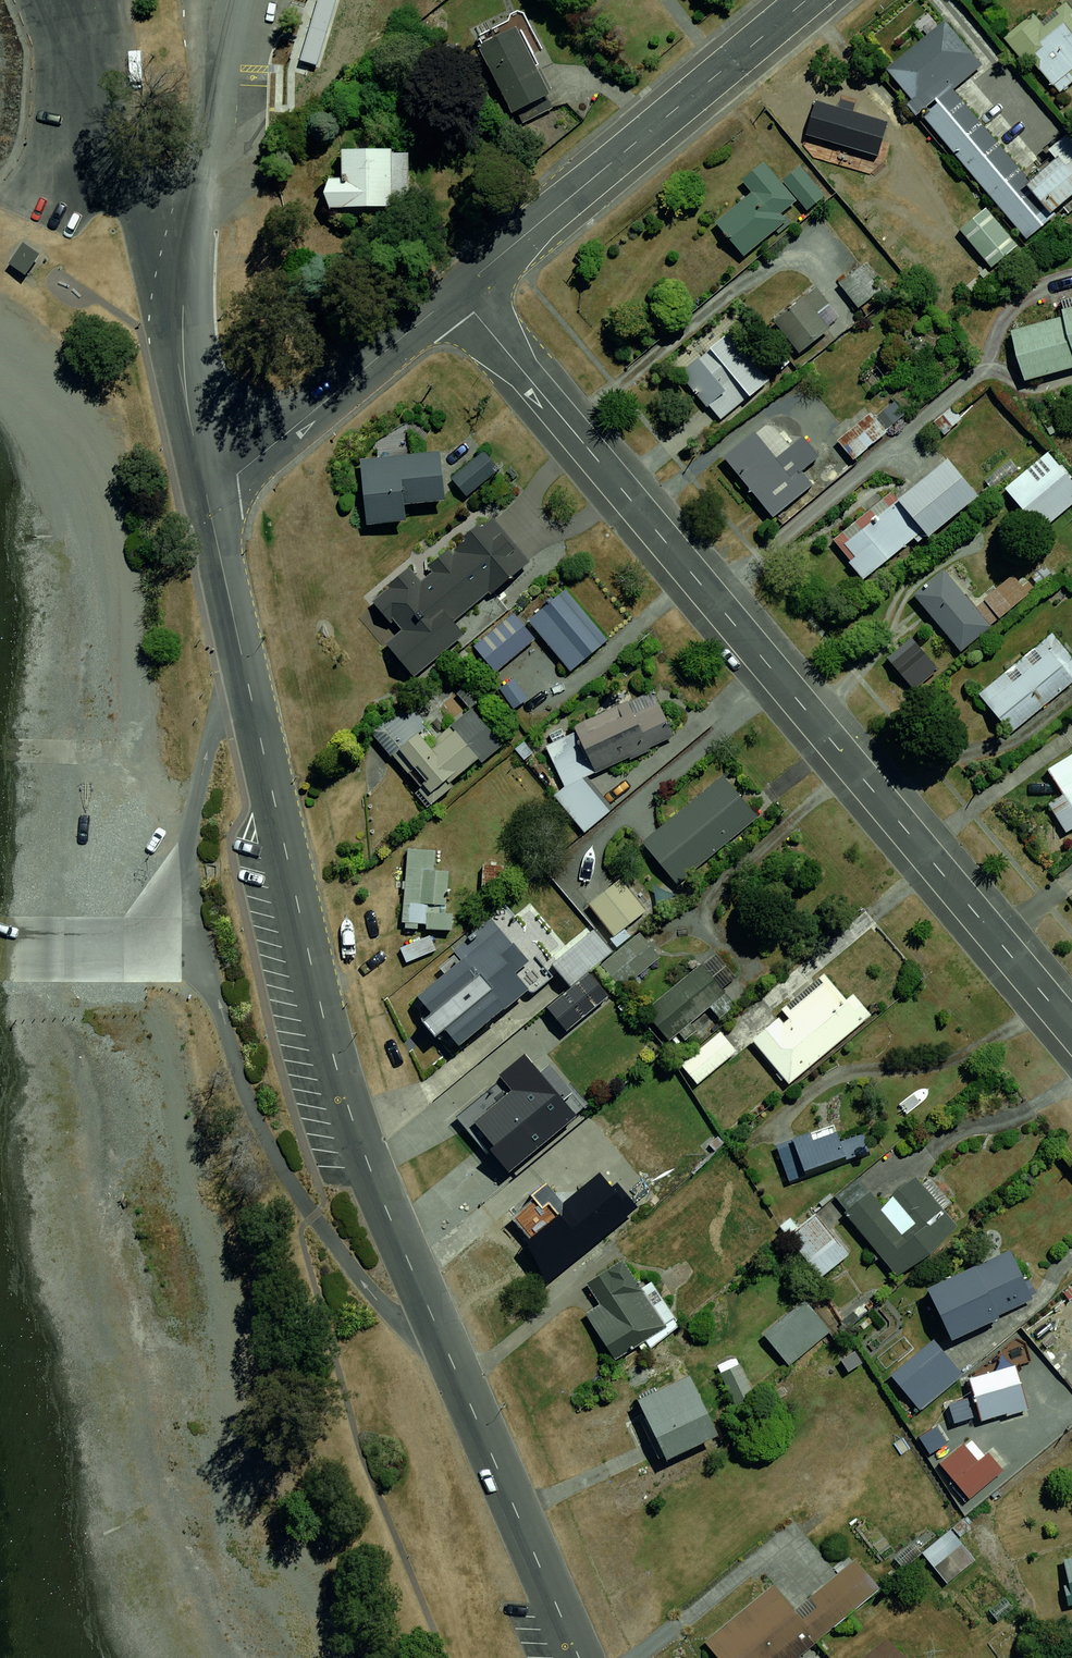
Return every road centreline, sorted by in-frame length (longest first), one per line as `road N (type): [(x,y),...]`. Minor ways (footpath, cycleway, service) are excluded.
road 1 (residential): [(459,291),(1071,1029)]
road 2 (unclassified): [(449,1355),(377,1300),(313,1216),(278,1161),(239,1071),(203,949),(190,840),(211,738),(248,684)]
road 3 (residential): [(248,684),(355,1129),(449,1355)]
road 4 (residential): [(807,0),(459,291)]
road 5 (residential): [(449,1355),(579,1657)]
road 6 (residential): [(459,291),(206,496)]
road 7 (unclassified): [(183,306),(196,179),(233,0)]
road 8 (residential): [(206,496),(248,684)]
road 9 (unclassified): [(183,306),(186,400),(206,496)]

